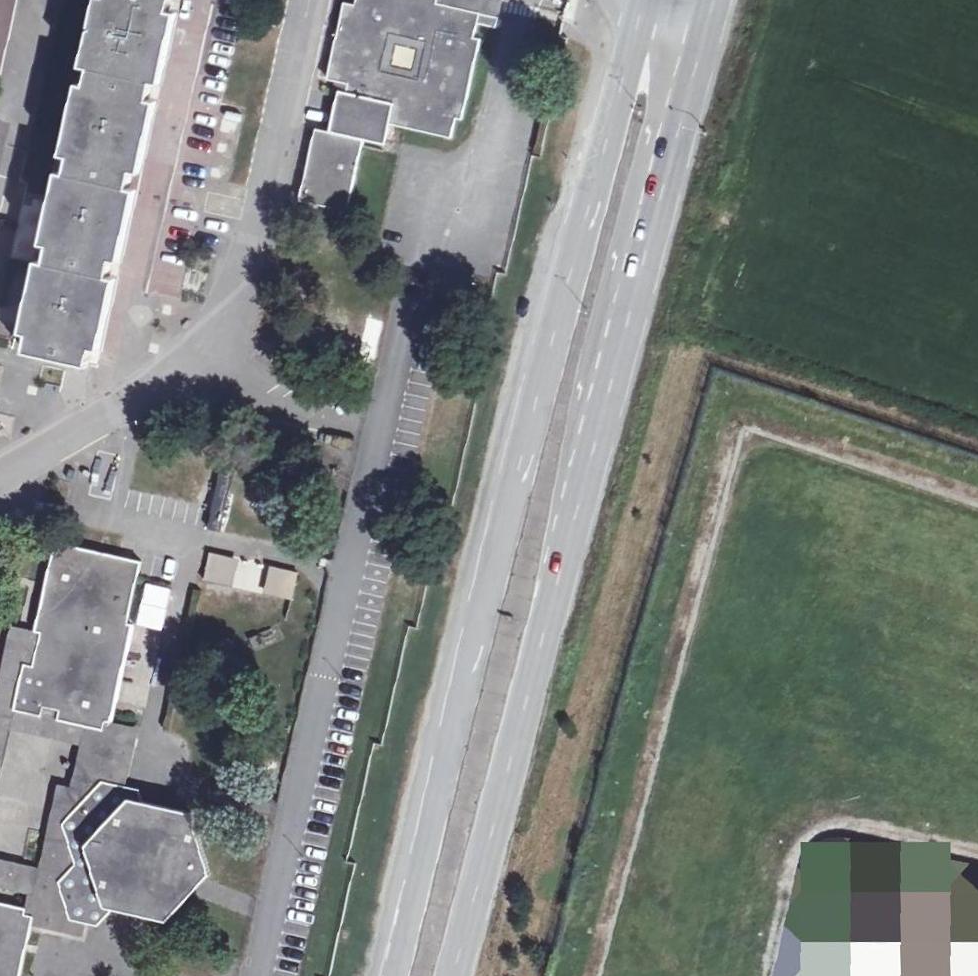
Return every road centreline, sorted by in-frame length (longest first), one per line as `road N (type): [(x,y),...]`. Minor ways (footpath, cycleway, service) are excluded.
road 1 (primary): [(640,0),(568,227),(385,975)]
road 2 (primary): [(421,975),(682,8)]

